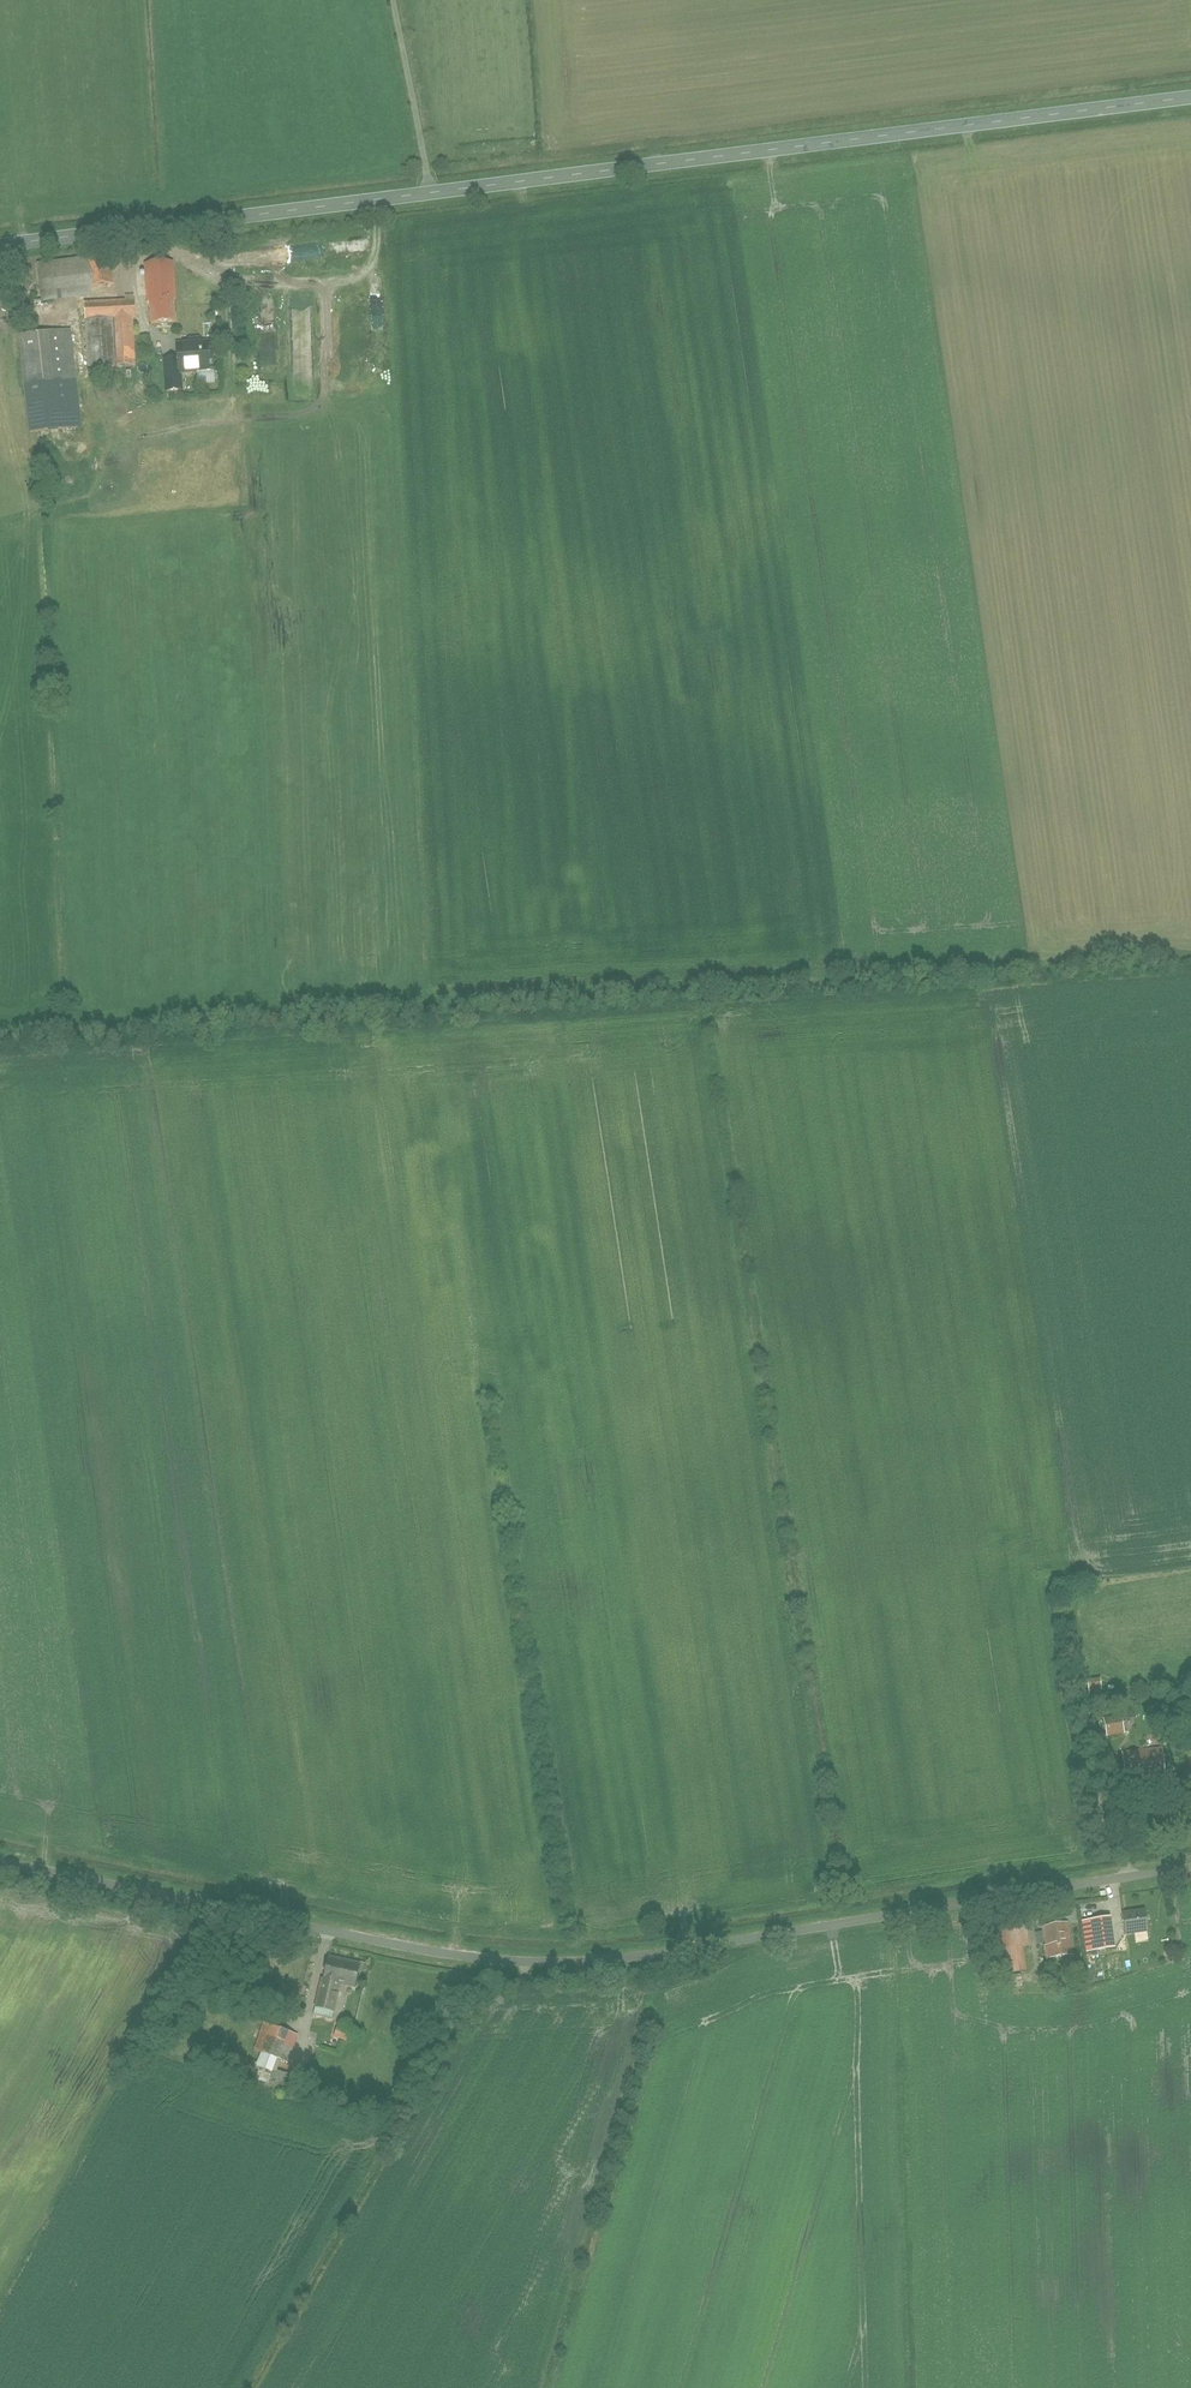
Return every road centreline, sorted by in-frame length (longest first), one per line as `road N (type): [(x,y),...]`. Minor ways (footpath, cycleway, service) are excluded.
road 1 (residential): [(0,1860),(420,1953),(559,1967),(1190,1865)]
road 2 (tertiary): [(0,252),(1190,103)]
road 3 (track): [(431,198),(389,0)]

